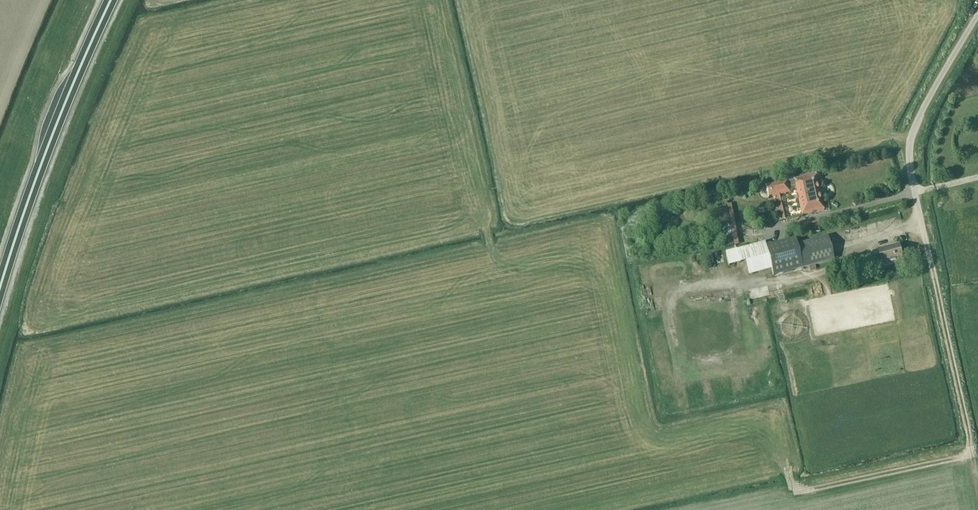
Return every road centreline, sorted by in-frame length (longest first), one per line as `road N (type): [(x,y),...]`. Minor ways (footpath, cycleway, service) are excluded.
road 1 (trunk): [(0,288),(49,128),(110,0)]

